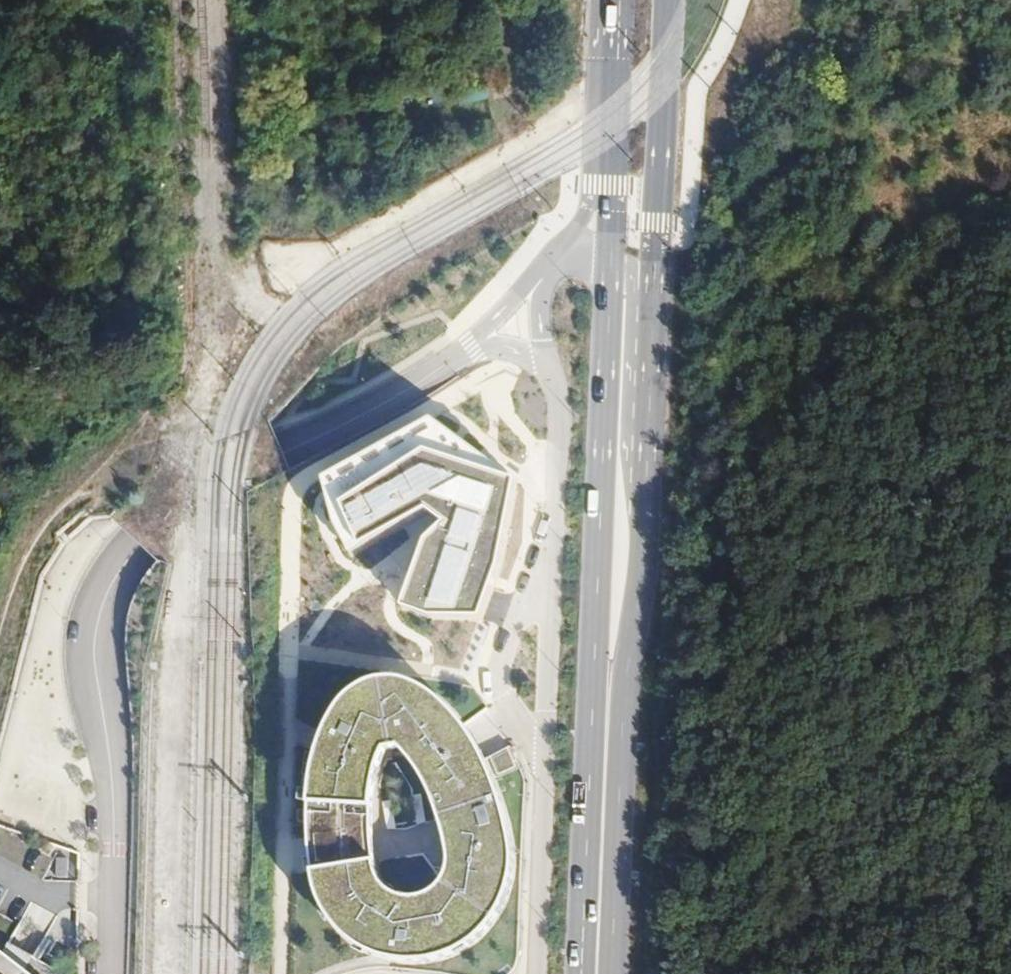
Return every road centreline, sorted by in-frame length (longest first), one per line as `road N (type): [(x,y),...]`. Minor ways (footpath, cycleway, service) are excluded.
road 1 (residential): [(478,339),(384,402),(198,487),(113,575),(93,638),(117,814),(111,973)]
road 2 (motorway): [(0,175),(674,0)]
road 3 (residential): [(539,973),(559,397),(551,364)]
road 4 (motorway): [(497,0),(0,131)]
road 5 (primary): [(611,258),(597,589),(605,769)]
road 6 (primary): [(605,769),(639,595),(651,365)]
road 7 (primary): [(651,365),(670,0)]
road 8 (primary): [(598,973),(605,769)]
road 9 (primary): [(621,0),(615,156)]

